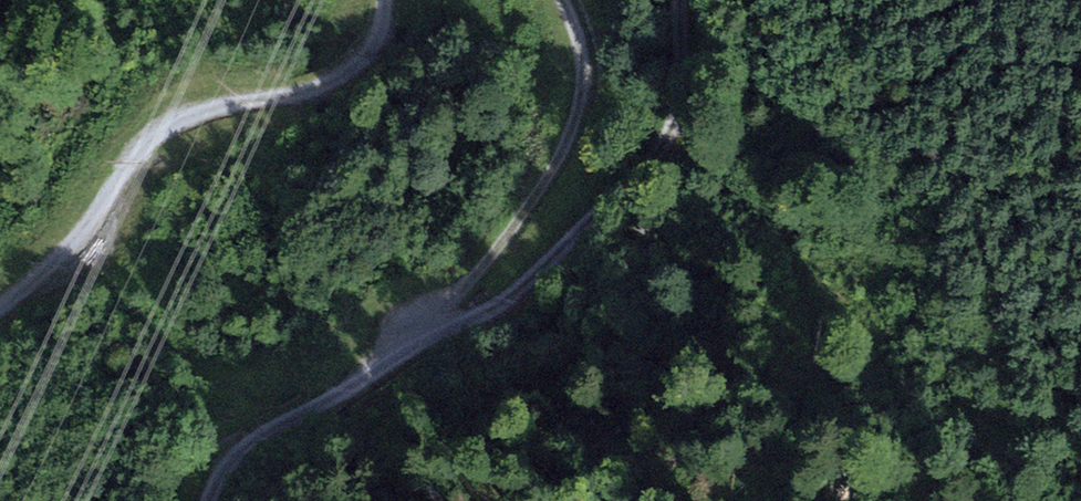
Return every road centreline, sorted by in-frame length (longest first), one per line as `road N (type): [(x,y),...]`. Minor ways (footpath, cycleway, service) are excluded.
road 1 (track): [(684,0),(678,104),(632,181),(580,238),(529,283),(412,337),(236,455),(208,500)]
road 2 (track): [(383,0),(377,32),(358,63),(330,82),(211,107),(164,130),(77,243),(0,308)]
road 3 (track): [(430,329),(518,219),(564,145),(584,70),(565,0)]

